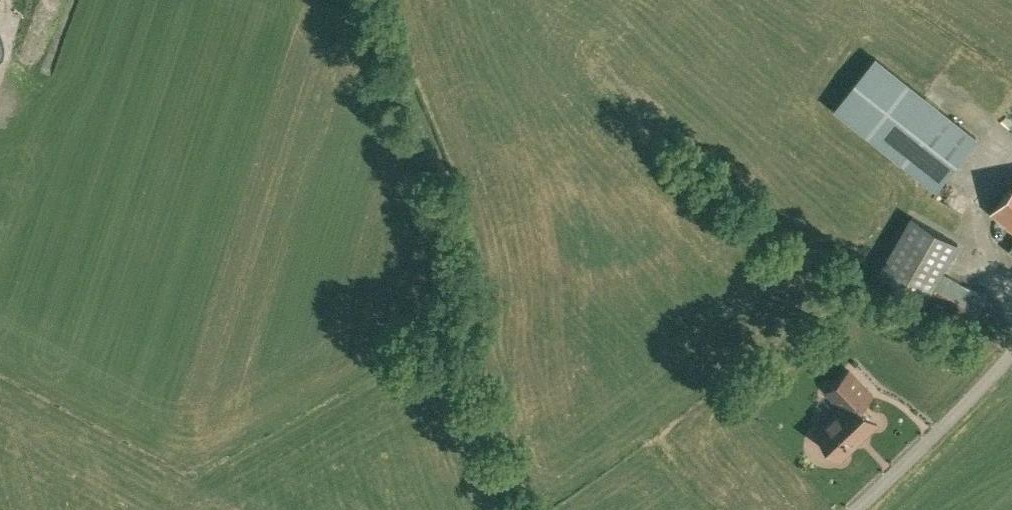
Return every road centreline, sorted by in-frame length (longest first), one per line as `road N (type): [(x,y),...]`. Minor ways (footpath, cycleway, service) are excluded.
road 1 (track): [(856,509),(1011,353)]

